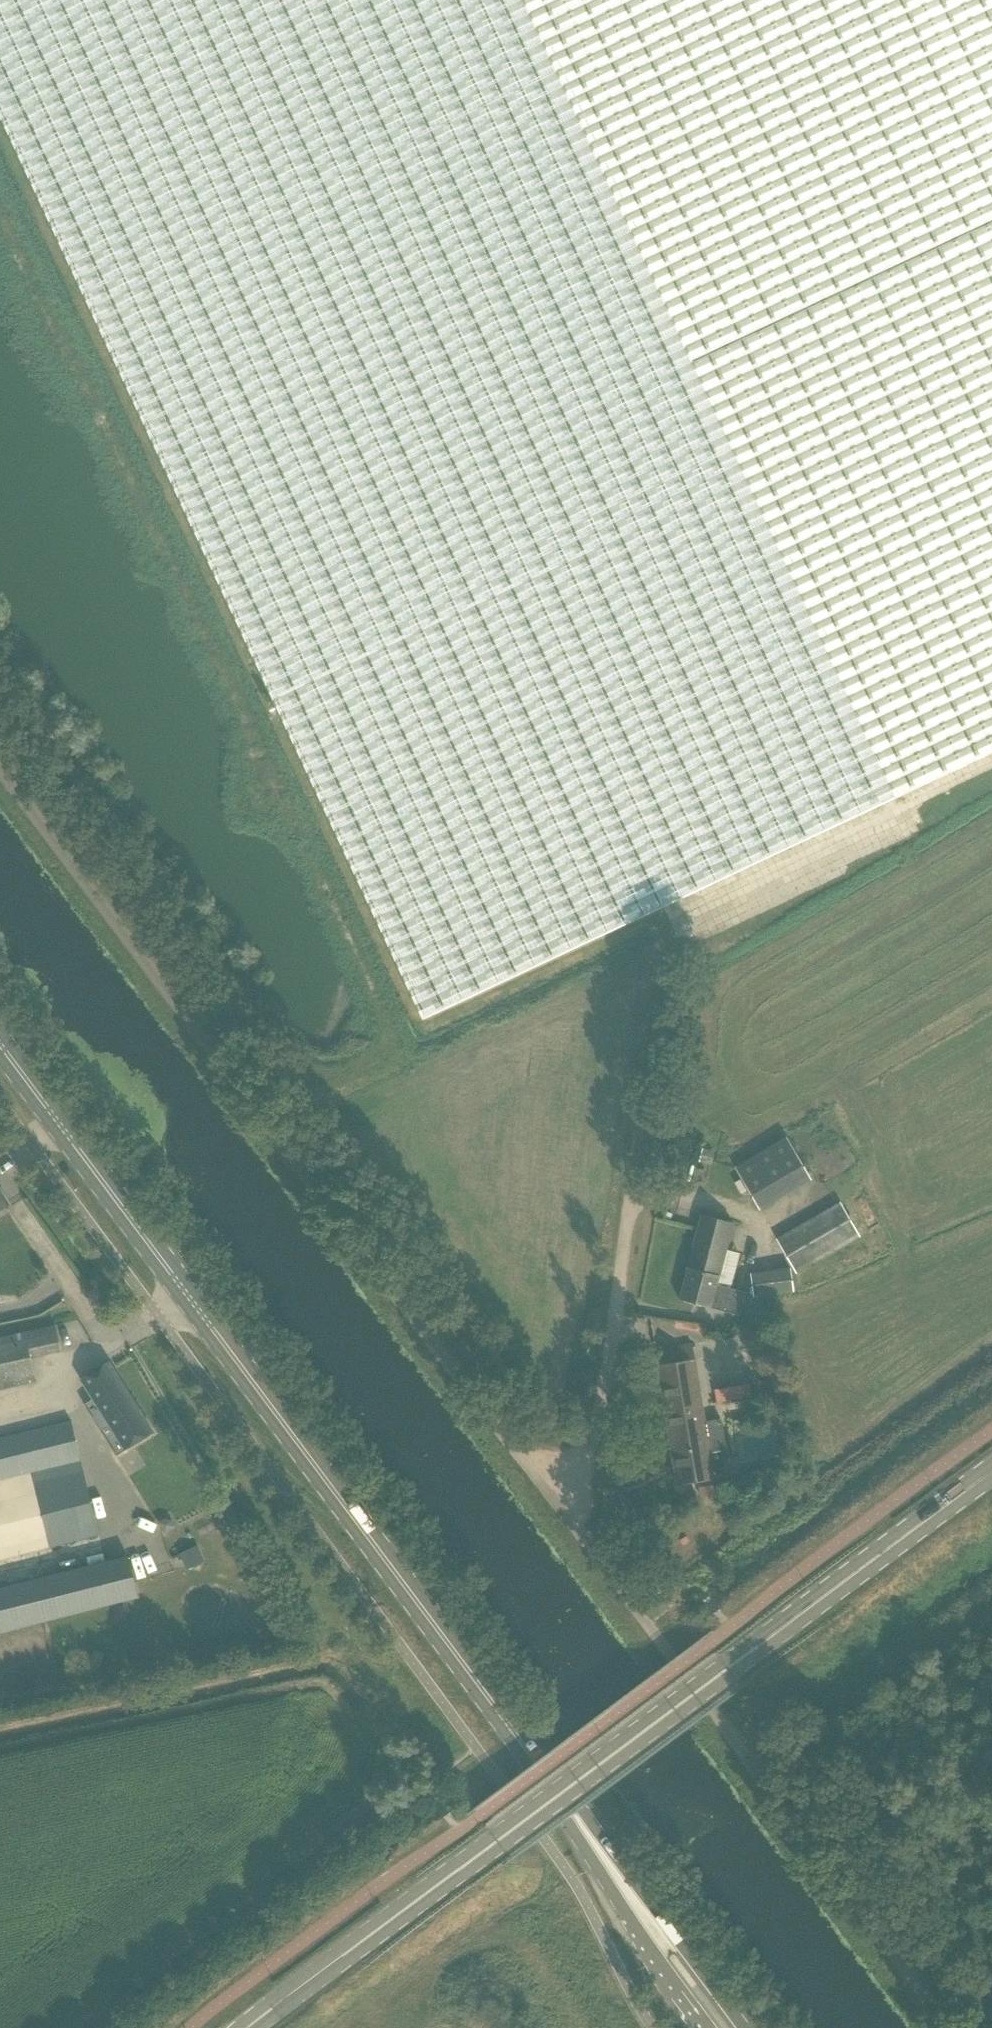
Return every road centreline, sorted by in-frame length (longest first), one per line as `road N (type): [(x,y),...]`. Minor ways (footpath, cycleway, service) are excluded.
road 1 (unclassified): [(942,2027),(577,1527),(0,774)]
road 2 (secondary): [(622,1875),(0,1042)]
road 3 (secondary): [(246,2027),(991,1476)]
road 4 (track): [(577,1527),(635,1181)]
road 5 (secondary): [(737,2027),(622,1875)]
road 6 (secondary): [(622,1875),(655,1960),(700,2027)]

